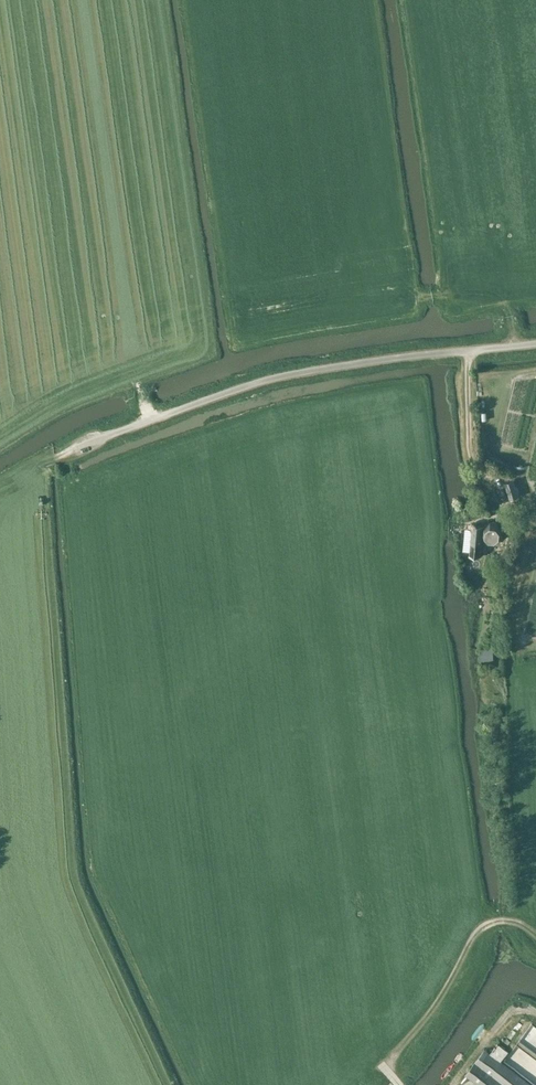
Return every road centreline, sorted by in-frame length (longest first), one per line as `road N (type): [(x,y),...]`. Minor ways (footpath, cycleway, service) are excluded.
road 1 (unclassified): [(78,448),(278,377),(535,344)]
road 2 (track): [(535,904),(521,918),(482,928),(448,986),(369,1084)]
road 3 (track): [(505,498),(469,448),(469,351)]
road 4 (track): [(417,299),(494,301),(507,312),(513,348)]

